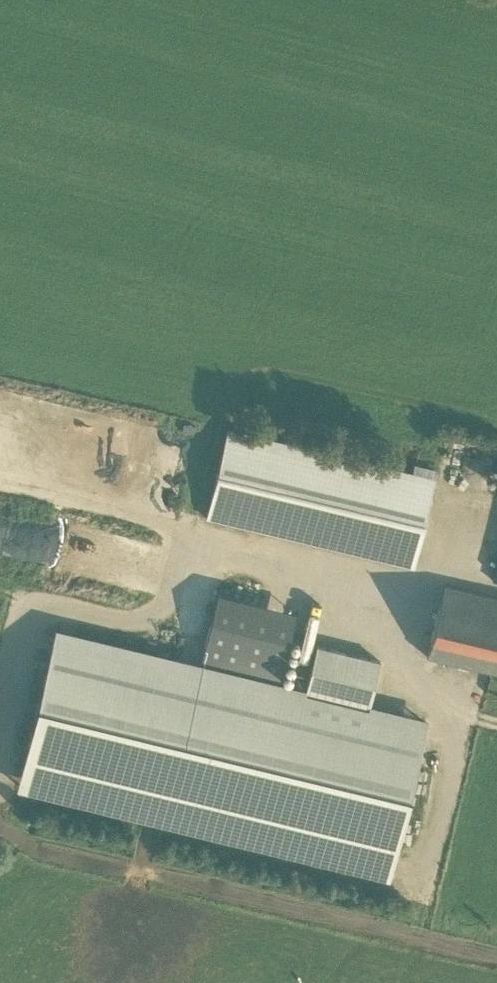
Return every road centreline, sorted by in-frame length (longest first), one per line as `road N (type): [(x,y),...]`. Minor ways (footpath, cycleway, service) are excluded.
road 1 (track): [(167,522),(0,482)]

